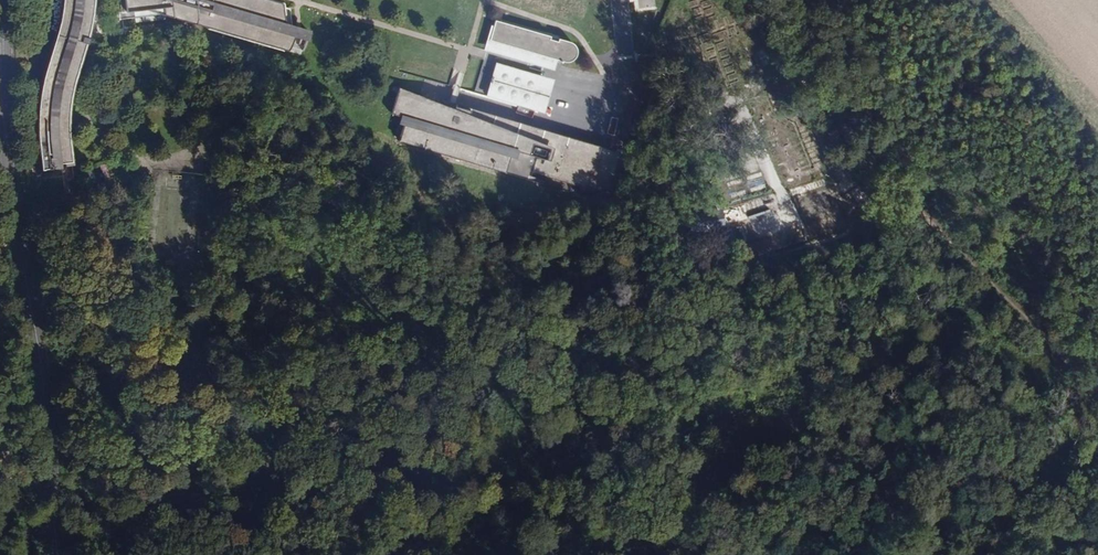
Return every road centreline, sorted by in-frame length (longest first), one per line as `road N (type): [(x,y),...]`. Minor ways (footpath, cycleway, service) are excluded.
road 1 (tertiary): [(1,0),(5,228),(27,554)]
road 2 (track): [(753,0),(884,187),(1097,398)]
road 3 (track): [(13,371),(49,359),(150,398),(236,479),(275,529),(280,554)]

